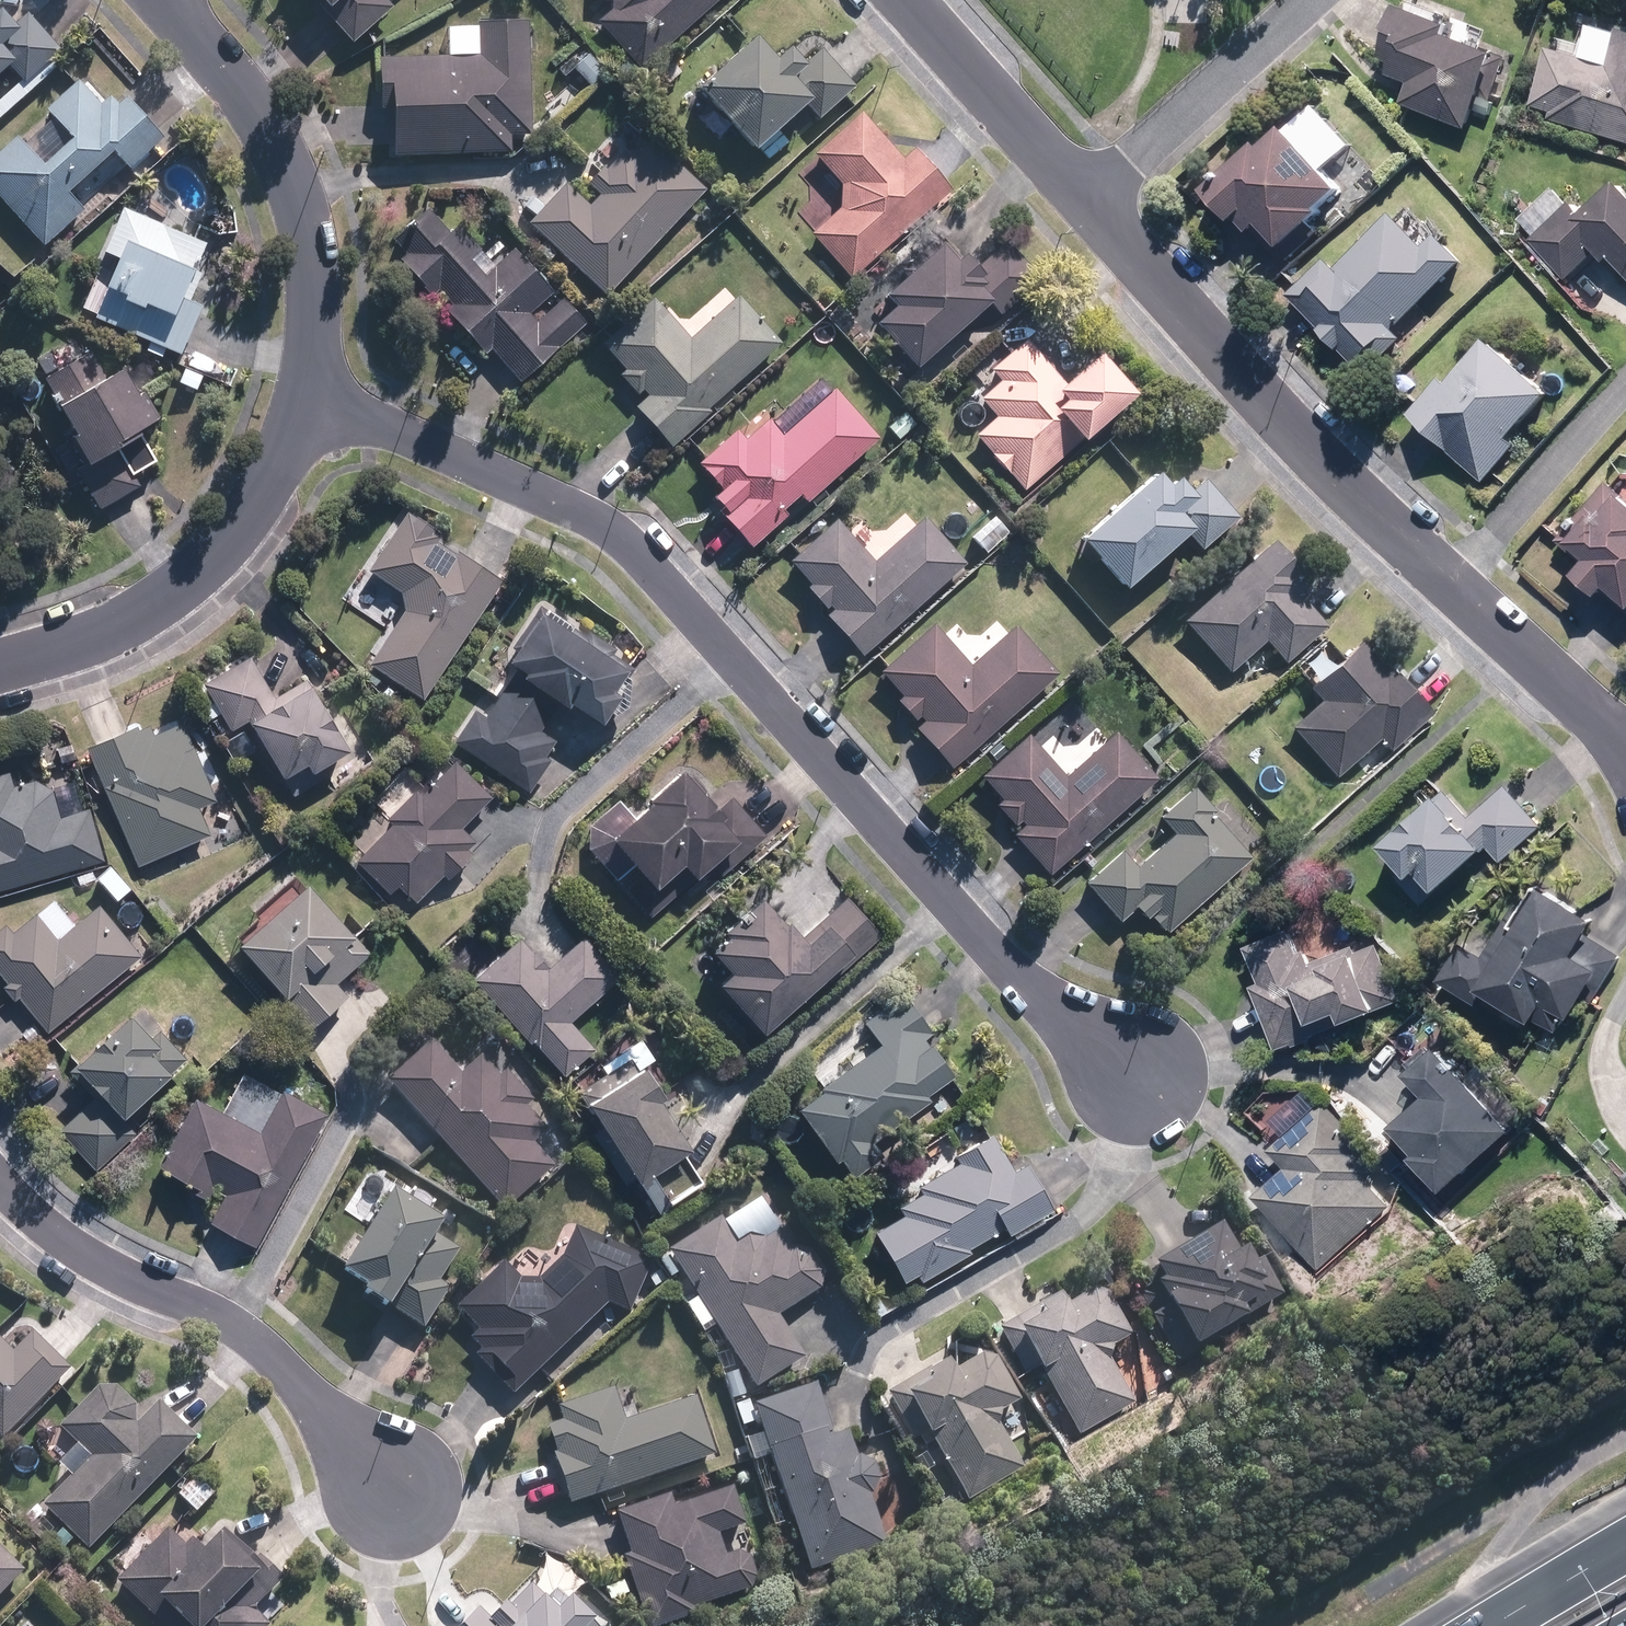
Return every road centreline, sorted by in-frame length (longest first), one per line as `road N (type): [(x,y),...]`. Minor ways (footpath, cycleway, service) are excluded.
road 1 (residential): [(1138,1078),(1079,1041),(656,571),(570,507),(305,387)]
road 2 (residential): [(1625,744),(1453,580),(1087,199)]
road 3 (residential): [(390,1486),(254,1339),(120,1274),(54,1232),(0,1181)]
road 4 (residential): [(0,665),(109,630),(190,582),(236,526),(284,448),(305,387)]
road 5 (residential): [(305,387),(315,292),(289,181),(236,80),(168,0)]
road 6 (residential): [(1309,0),(1087,199)]
road 7 (residential): [(1087,199),(908,0)]
road 8 (track): [(1625,1444),(1559,1482),(1517,1526),(1496,1560),(1518,1622)]
road 9 (track): [(1372,1585),(1512,1502),(1538,1504)]
road 10 (motorway): [(1512,1625),(1625,1559)]

